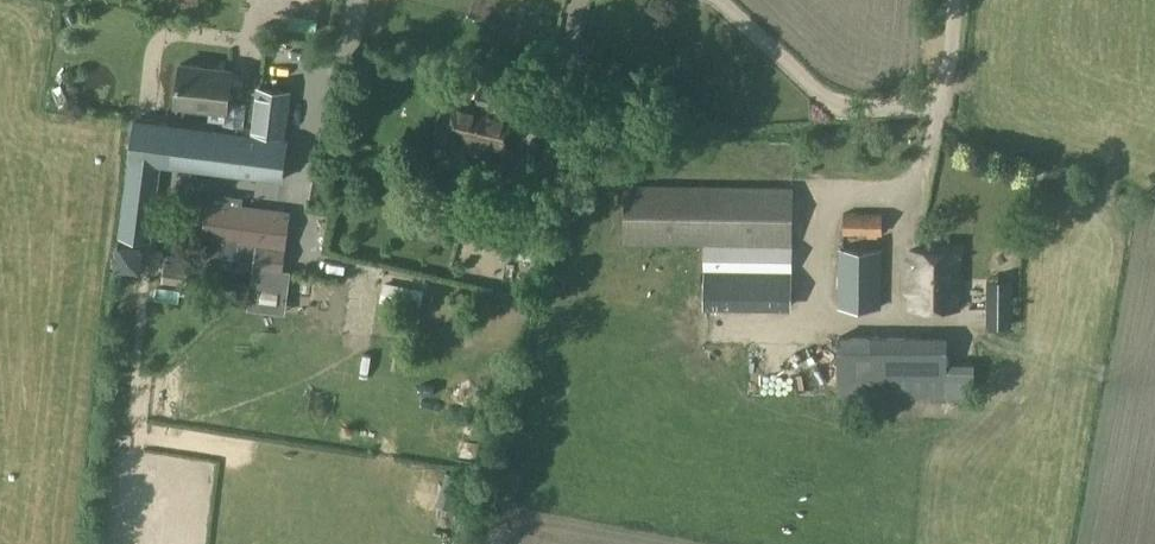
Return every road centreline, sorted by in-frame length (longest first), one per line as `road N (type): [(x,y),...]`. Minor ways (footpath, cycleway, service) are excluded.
road 1 (unclassified): [(721,113),(826,112),(932,94),(943,84),(953,0)]

